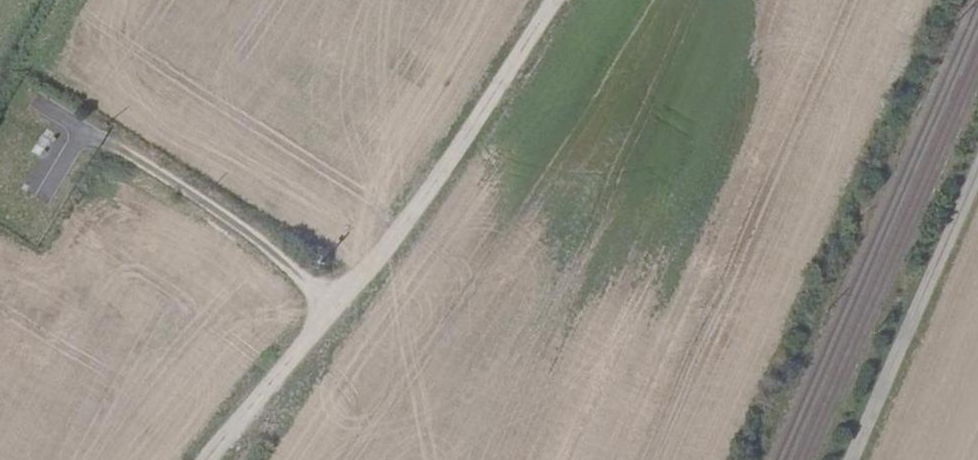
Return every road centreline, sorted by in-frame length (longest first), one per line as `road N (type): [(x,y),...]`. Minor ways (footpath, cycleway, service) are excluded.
road 1 (track): [(209,459),(336,297),(484,126),(557,0)]
road 2 (track): [(851,459),(977,168)]
road 3 (track): [(336,297),(105,143)]

